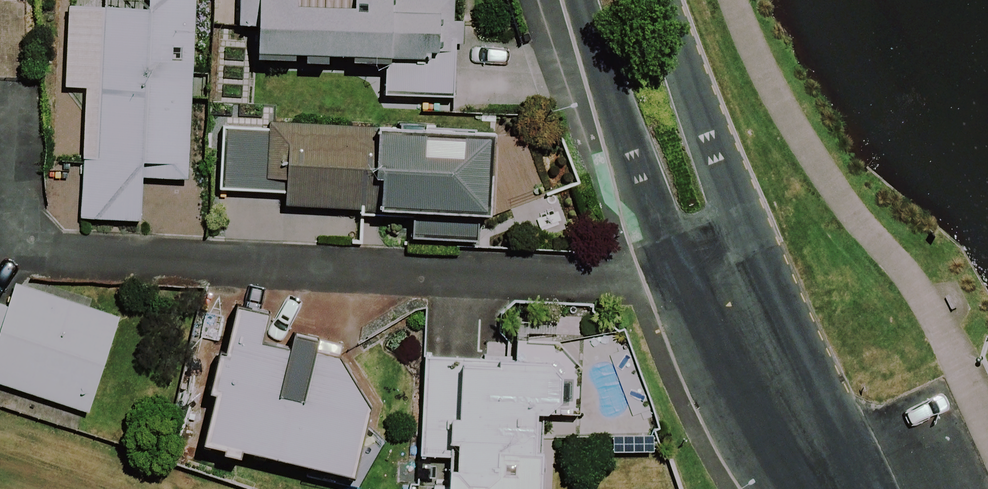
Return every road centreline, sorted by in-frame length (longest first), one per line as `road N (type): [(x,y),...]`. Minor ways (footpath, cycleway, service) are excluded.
road 1 (unclassified): [(732,286),(664,245),(579,0)]
road 2 (unclassified): [(660,0),(730,198),(732,286)]
road 3 (unclassified): [(829,488),(732,286)]

